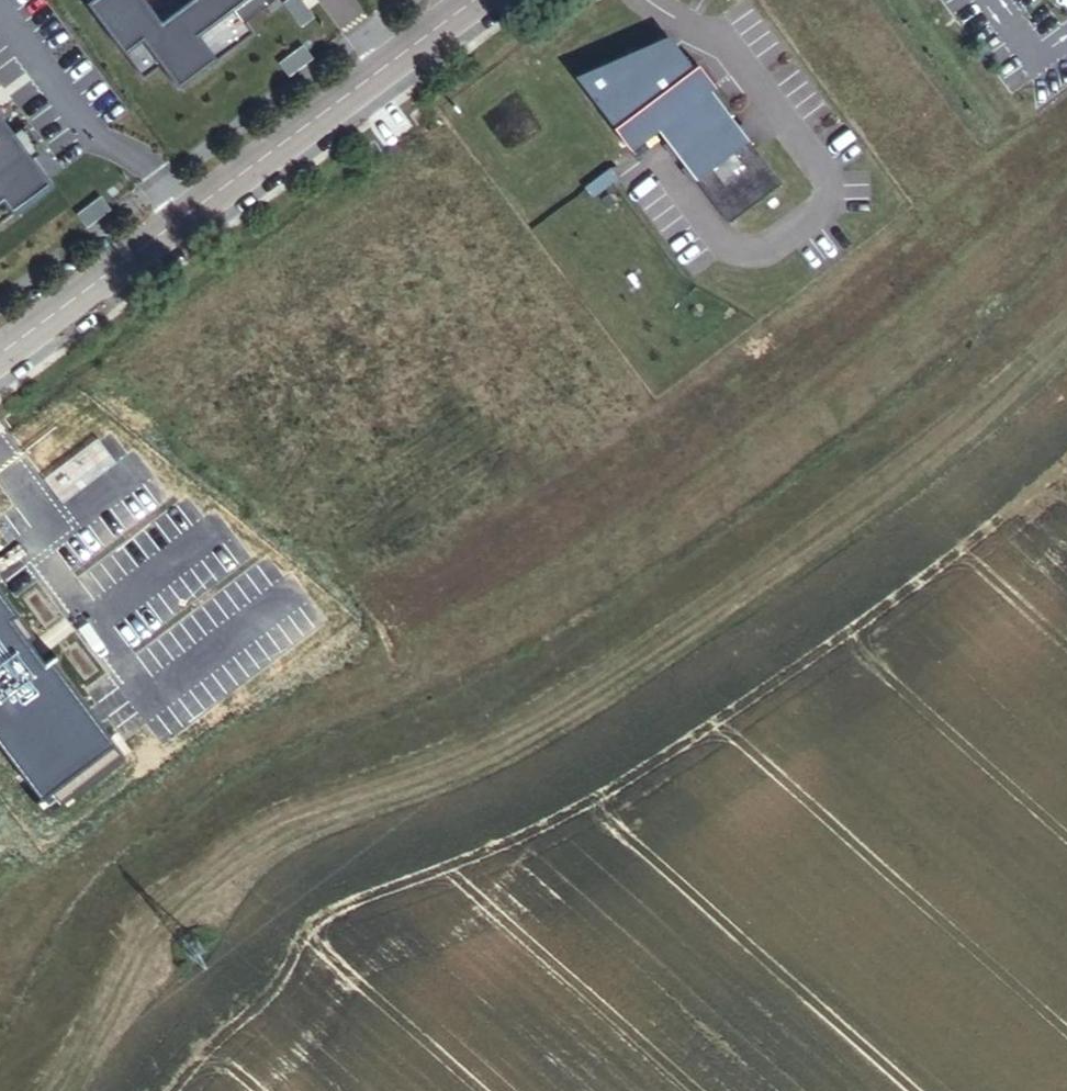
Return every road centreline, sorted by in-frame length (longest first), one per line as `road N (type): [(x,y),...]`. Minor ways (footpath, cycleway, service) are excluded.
road 1 (unclassified): [(473,0),(0,347)]

